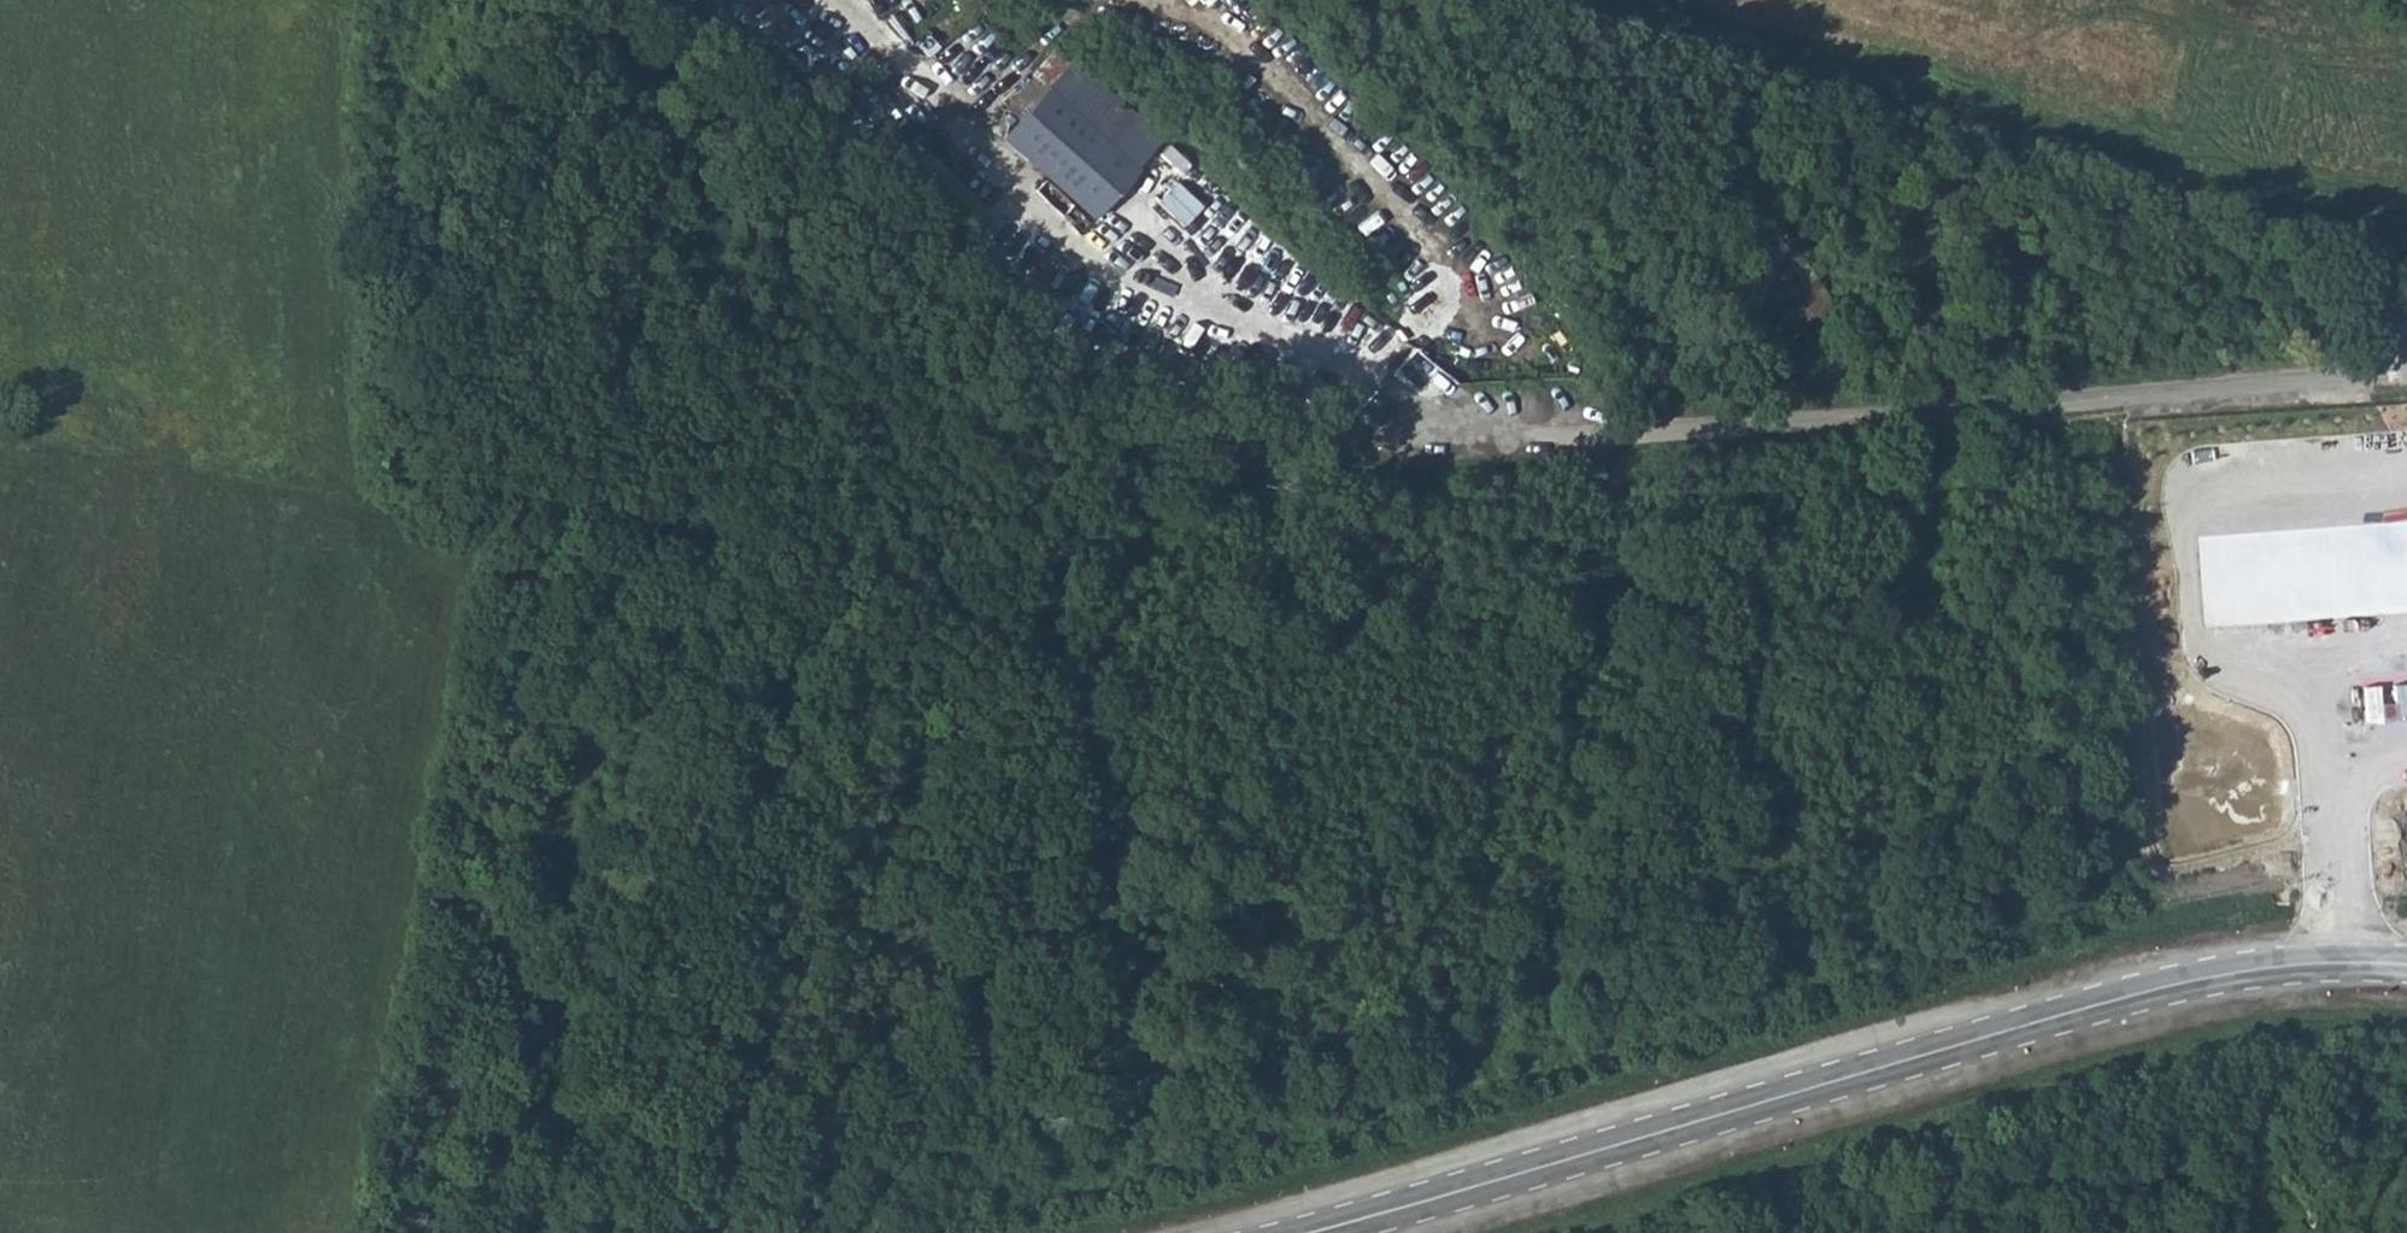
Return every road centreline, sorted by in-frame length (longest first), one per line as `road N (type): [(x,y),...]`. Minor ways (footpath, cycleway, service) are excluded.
road 1 (tertiary): [(2406,967),(2176,987),(1305,1232)]
road 2 (unclassified): [(2406,375),(1850,422),(1372,448)]

